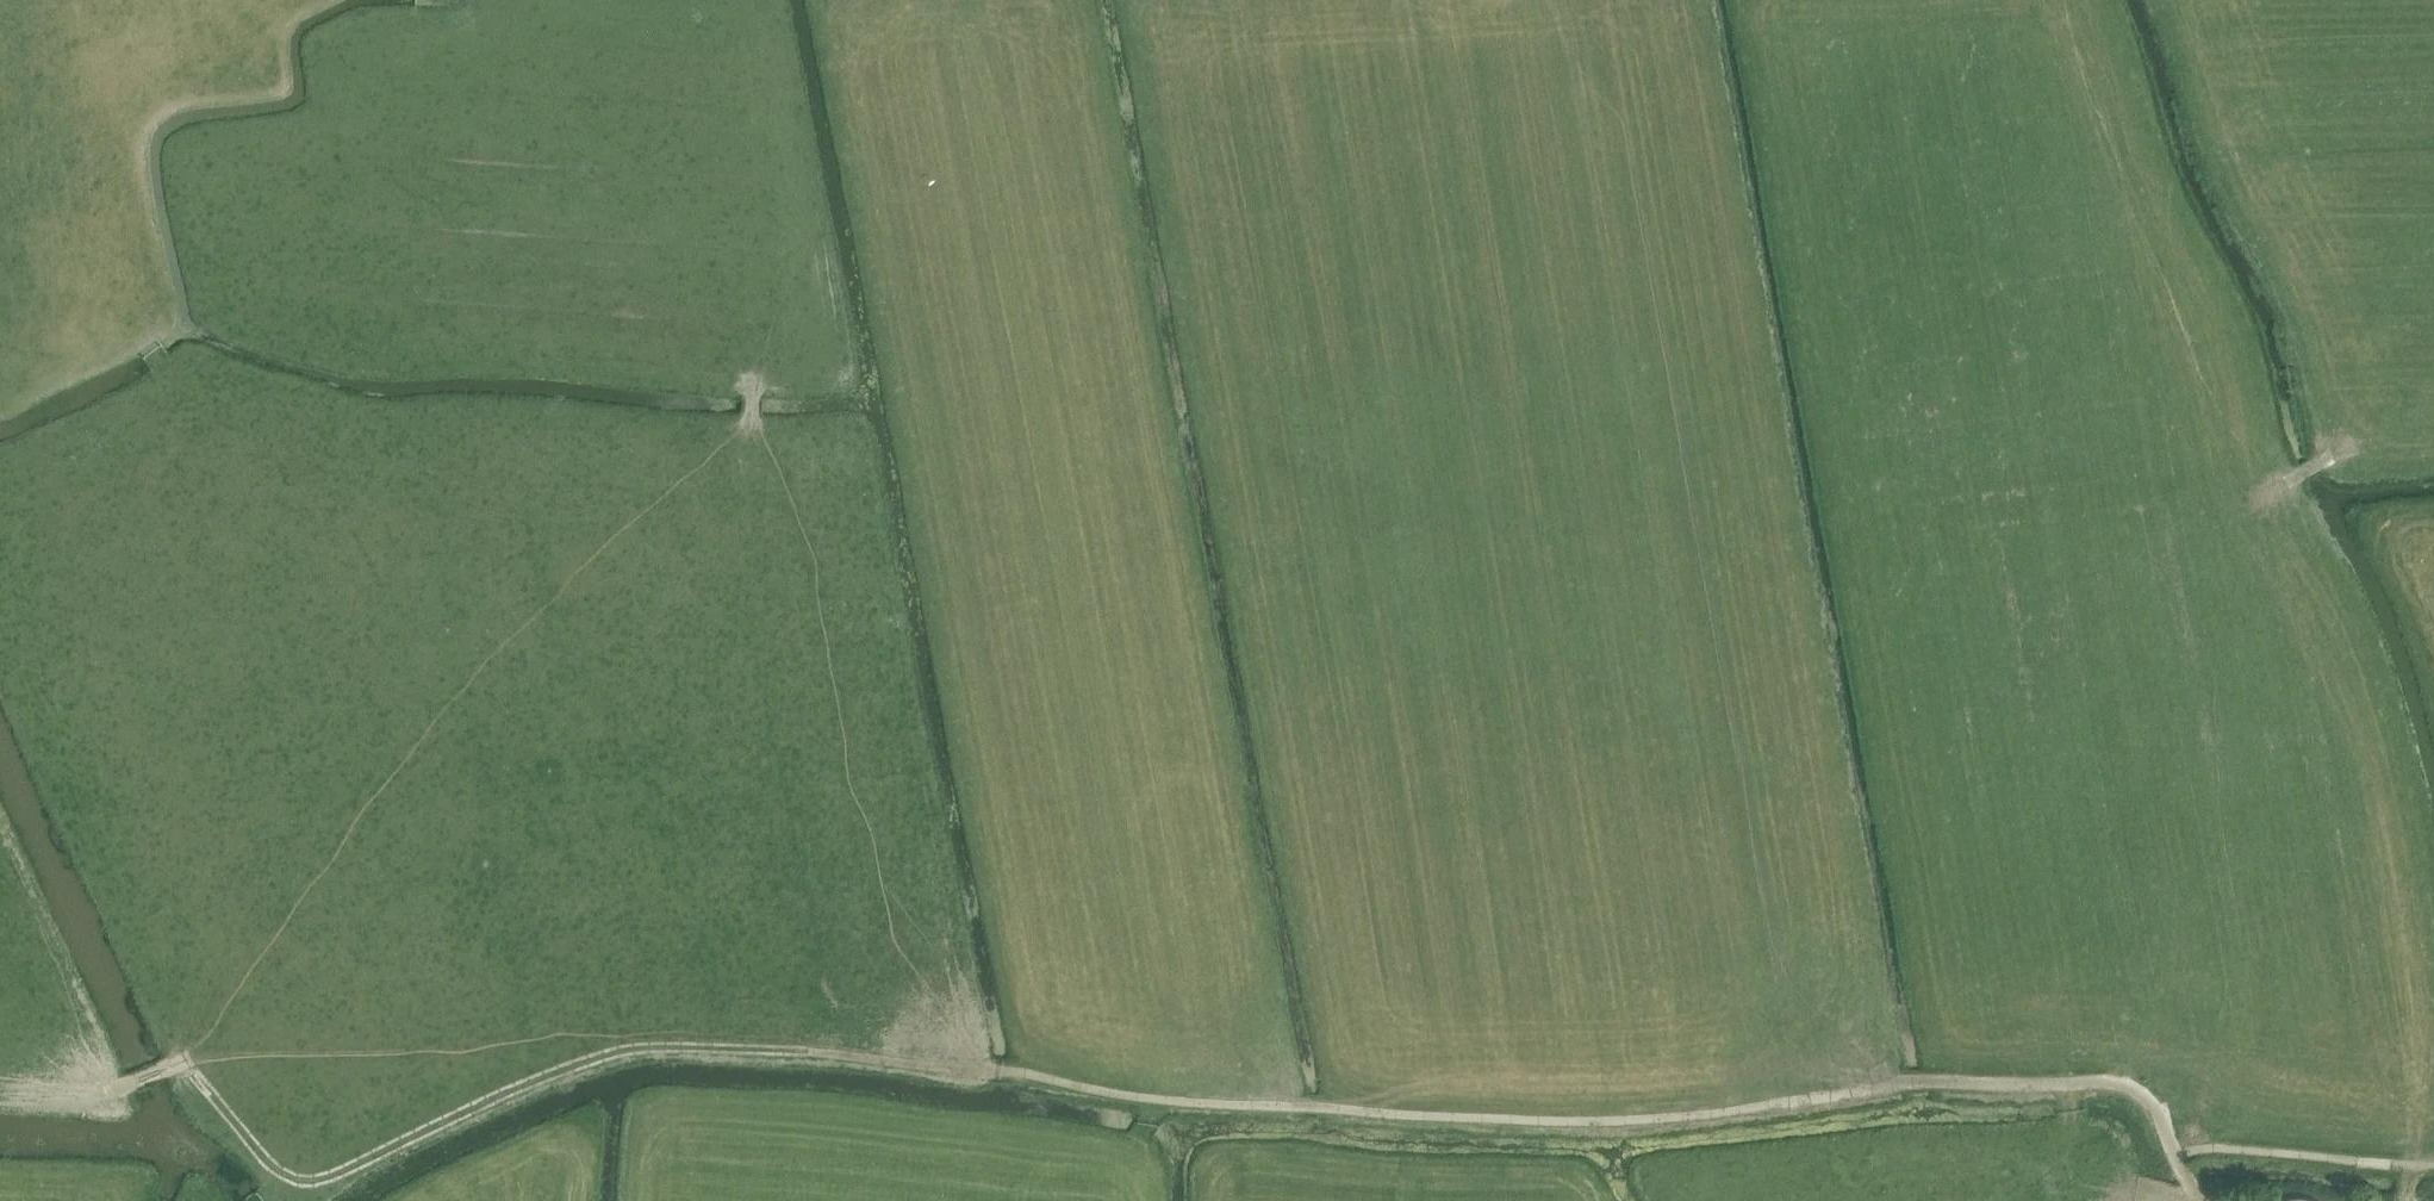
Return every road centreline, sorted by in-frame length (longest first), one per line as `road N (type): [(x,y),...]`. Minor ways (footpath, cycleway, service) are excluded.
road 1 (track): [(185,1062),(274,1170),(314,1181),(547,1076),(648,1049),(810,1053),(1025,1073),(1148,1099),(1532,1119),(1714,1113),(1921,1081),(2118,1083),(2159,1119),(2198,1200)]
road 2 (track): [(2433,1162),(2171,1149)]

